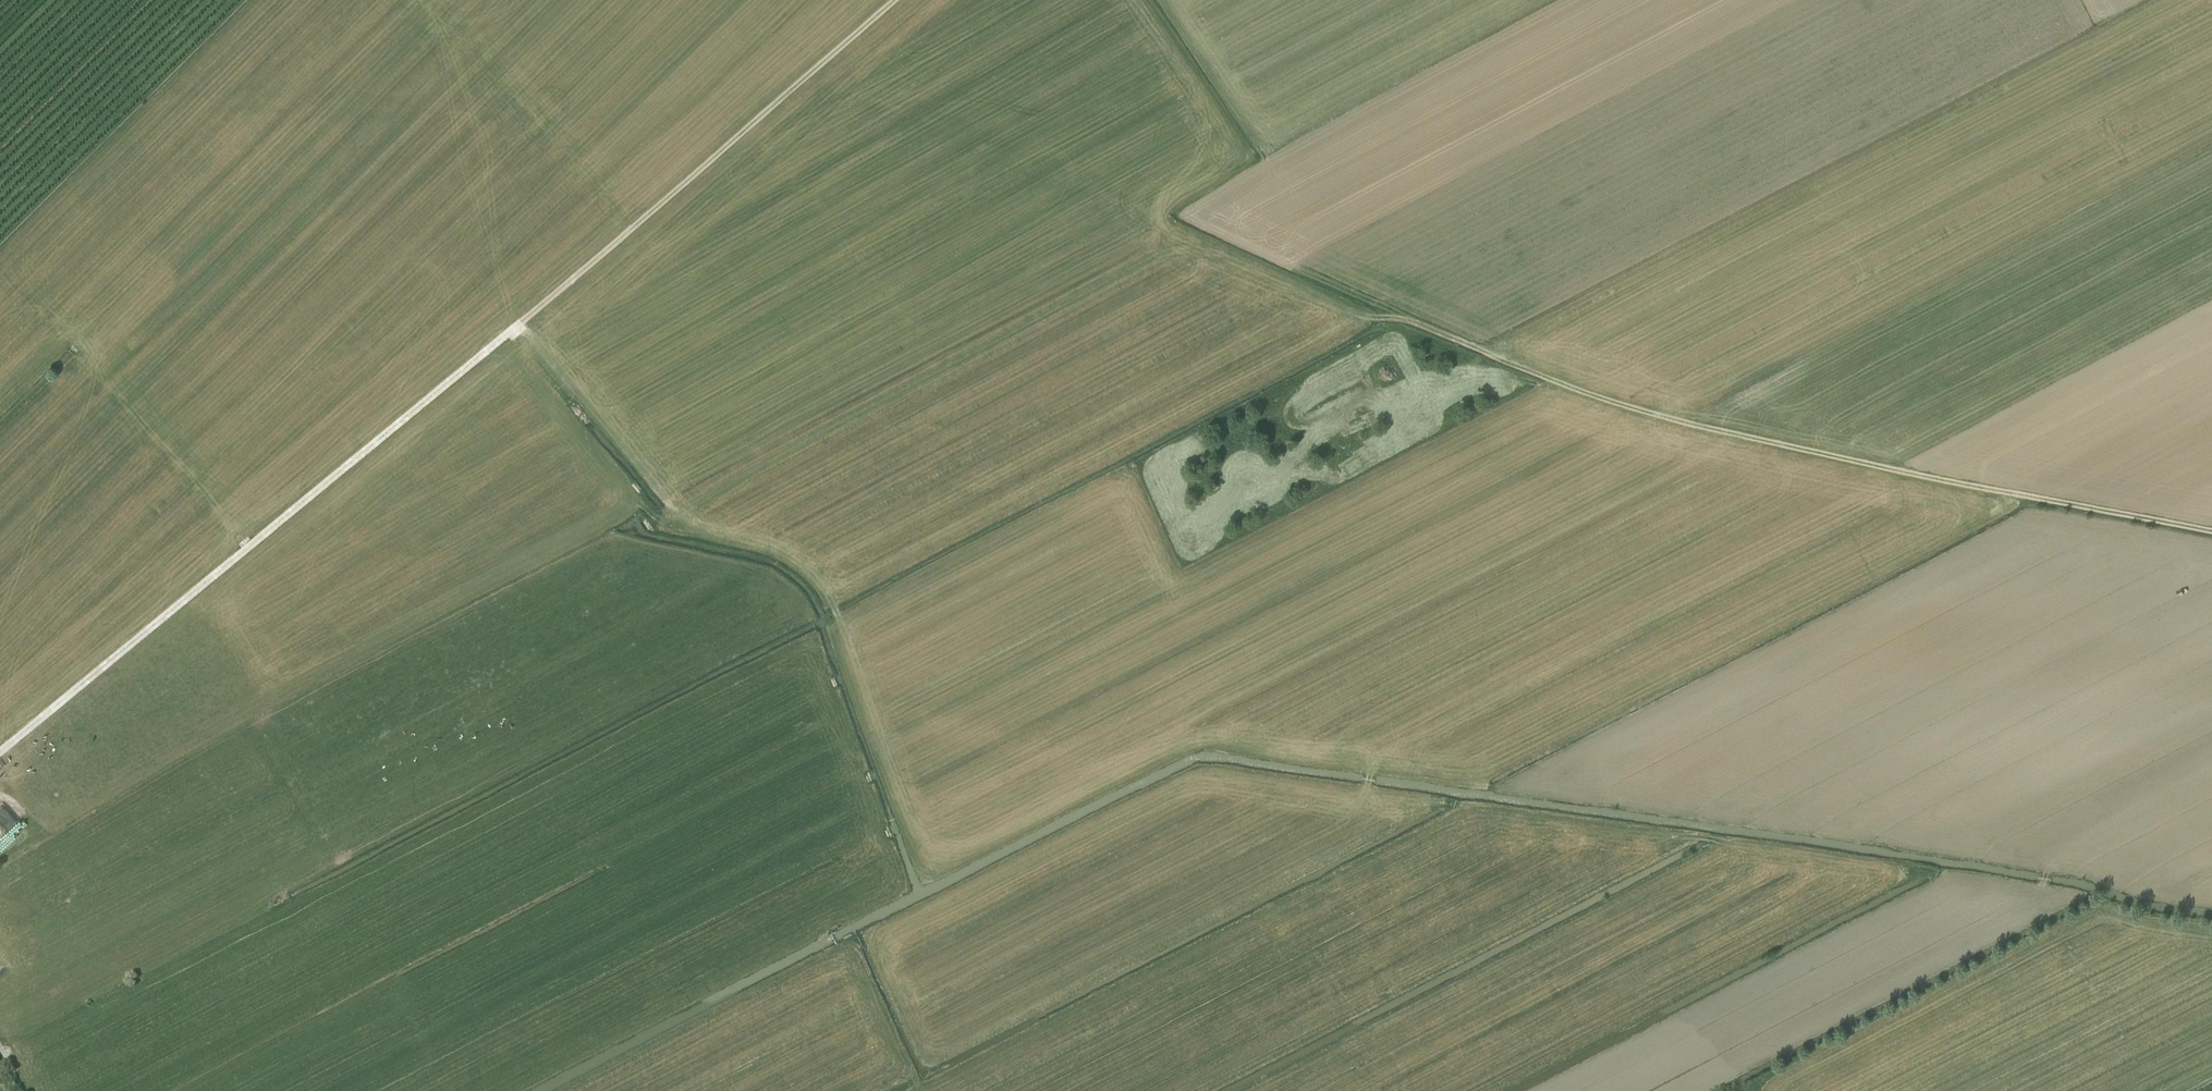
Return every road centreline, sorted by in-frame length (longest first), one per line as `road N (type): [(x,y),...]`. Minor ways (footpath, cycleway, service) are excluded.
road 1 (track): [(0,748),(247,527),(322,488),(895,0)]
road 2 (track): [(2211,532),(1705,426),(1547,382),(1377,315)]

